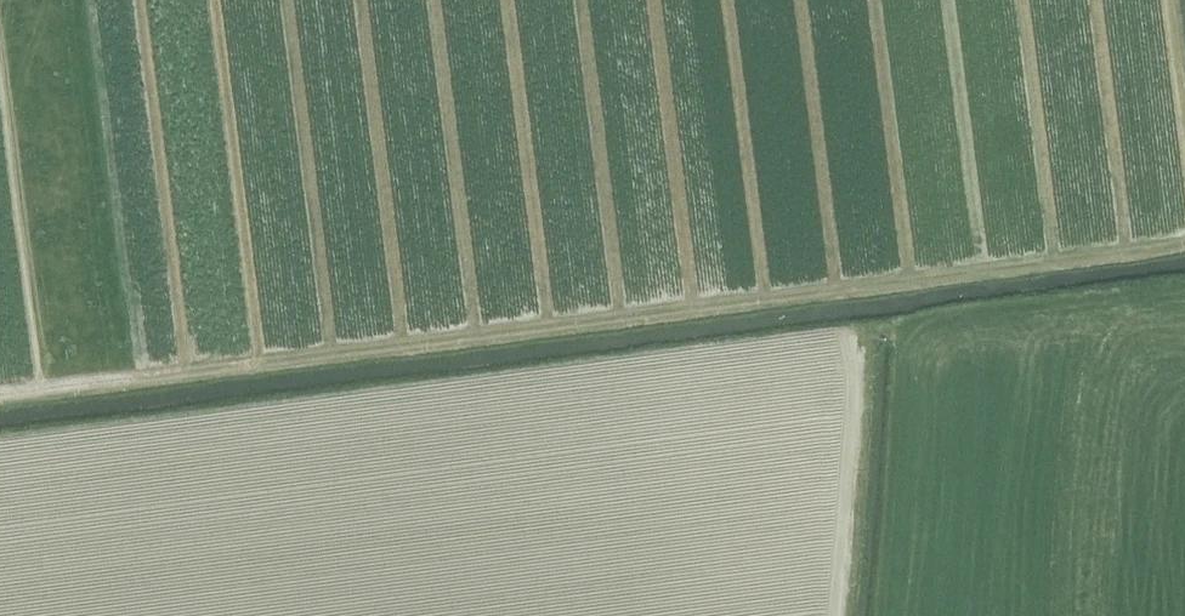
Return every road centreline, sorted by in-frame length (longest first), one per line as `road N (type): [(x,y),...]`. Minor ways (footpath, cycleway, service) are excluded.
road 1 (track): [(1184,332),(1143,326),(1106,365),(1084,615)]

